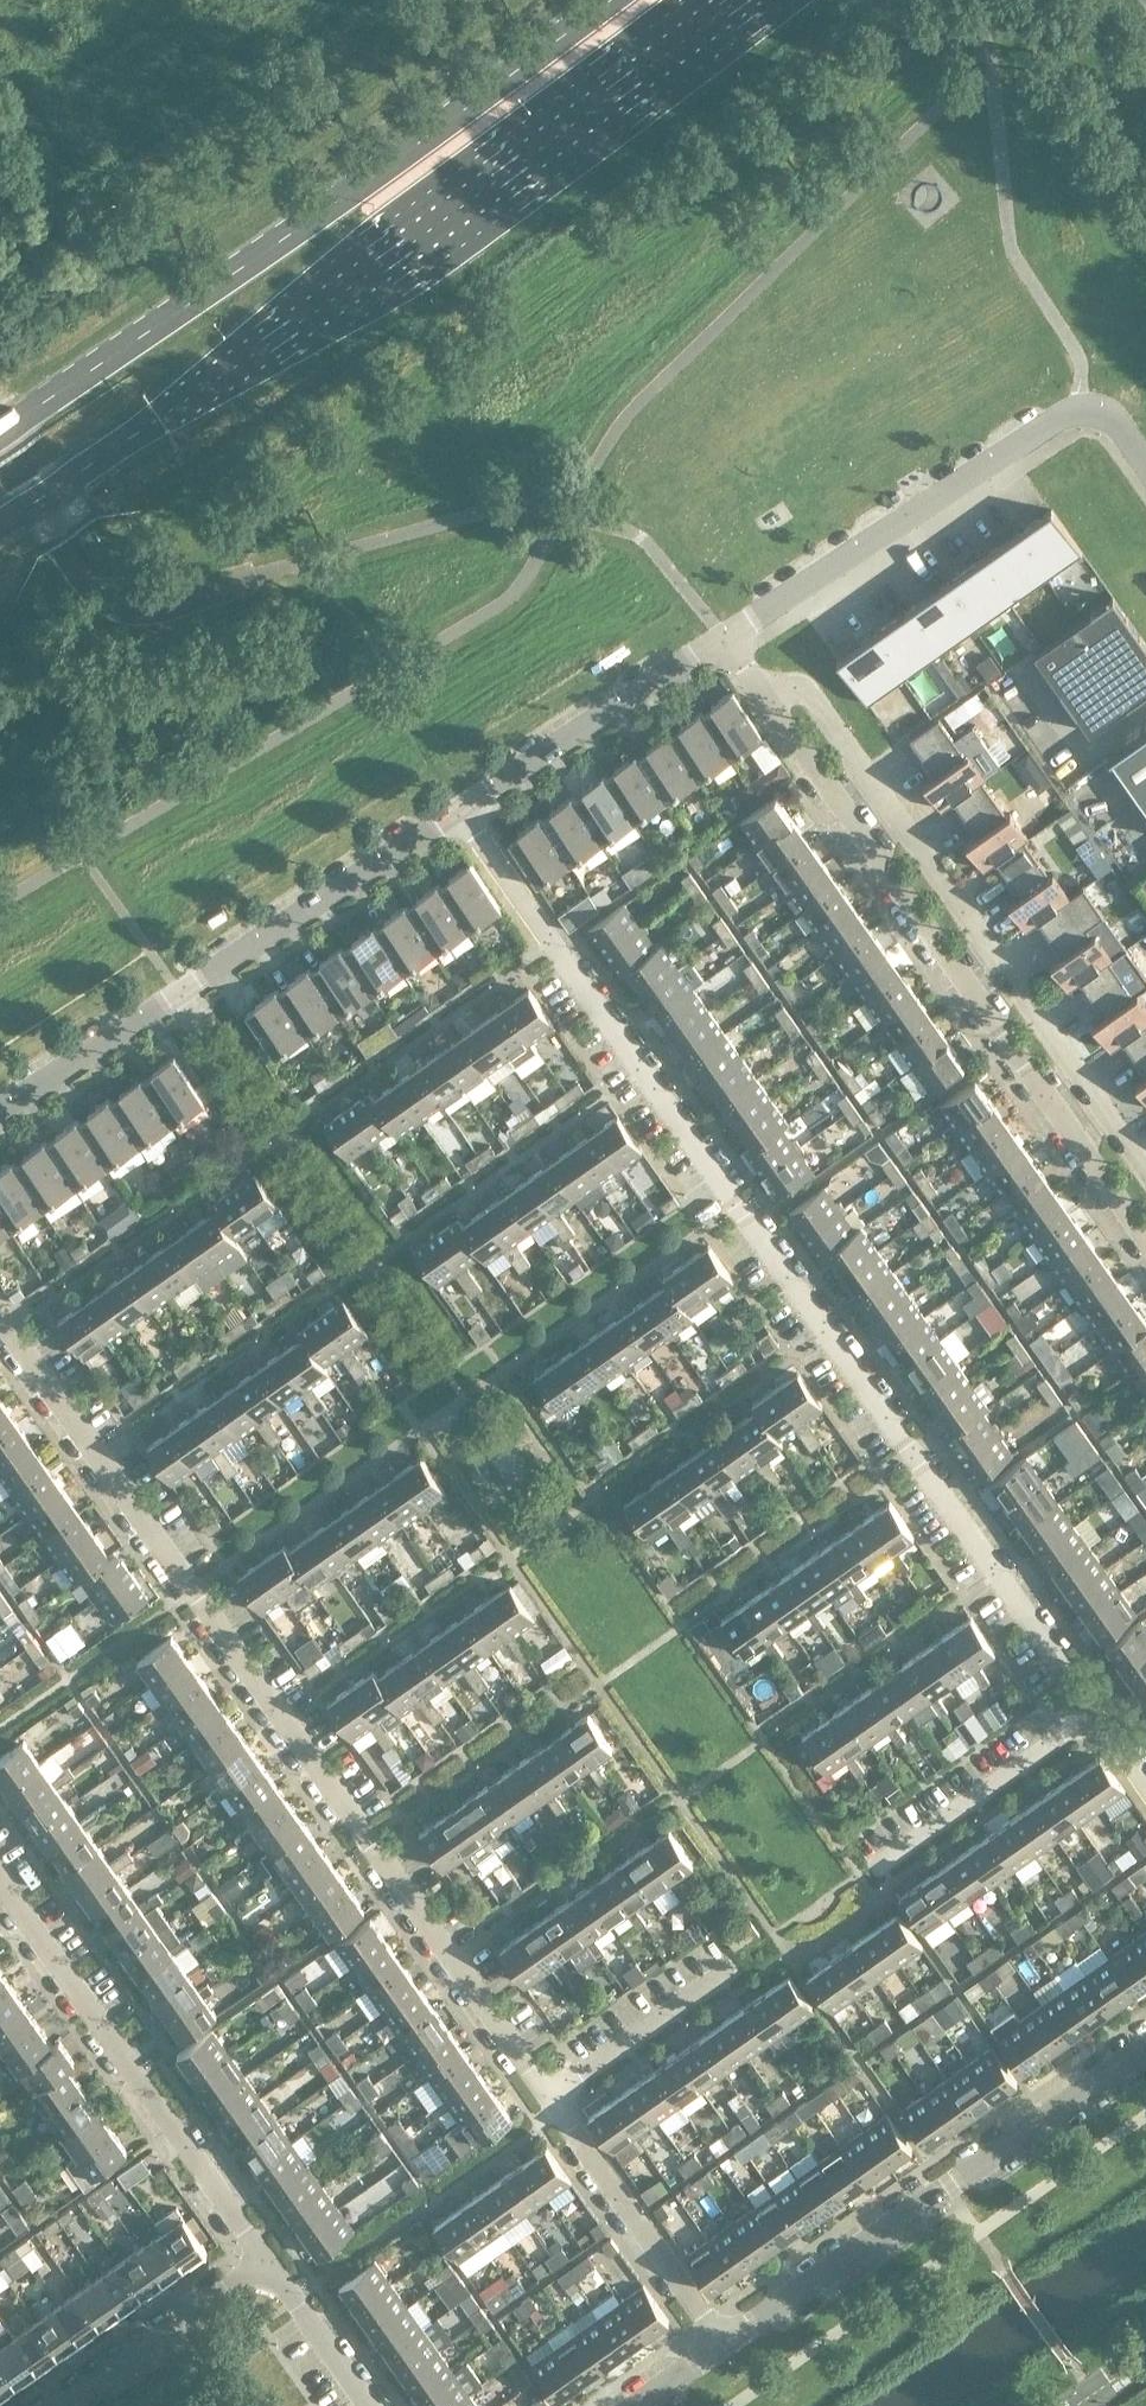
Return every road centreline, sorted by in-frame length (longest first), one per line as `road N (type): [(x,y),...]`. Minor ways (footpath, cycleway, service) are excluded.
road 1 (residential): [(1094,1711),(456,804)]
road 2 (residential): [(554,2091),(0,1314)]
road 3 (trunk): [(0,524),(232,371),(722,0)]
road 4 (trunk): [(599,0),(120,357),(0,431)]
road 5 (residential): [(1145,1241),(768,702)]
road 6 (residential): [(1145,1168),(810,692),(785,688),(768,702)]
road 7 (residential): [(456,804),(0,1117)]
road 8 (residential): [(1145,466),(1110,416),(1079,410),(724,636)]
road 9 (residential): [(728,2339),(1145,2049)]
road 10 (residential): [(258,2247),(0,1880)]
road 11 (track): [(0,722),(95,648),(286,590),(311,558)]
road 12 (residential): [(724,636),(456,804)]
road 13 (residential): [(728,2339),(554,2091)]
road 14 (residential): [(871,1868),(1094,1711)]
road 15 (residential): [(40,2405),(258,2247)]
road 16 (residential): [(554,2091),(736,1967)]
road 17 (residential): [(258,2247),(371,2405)]

